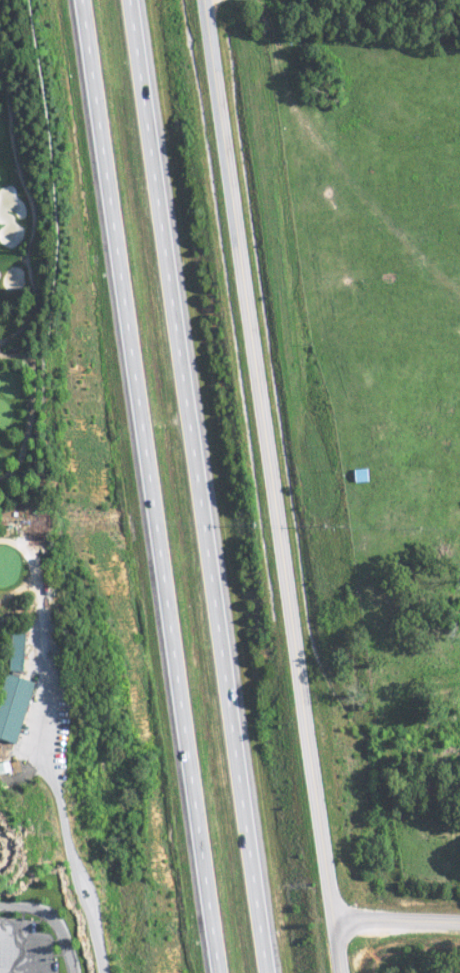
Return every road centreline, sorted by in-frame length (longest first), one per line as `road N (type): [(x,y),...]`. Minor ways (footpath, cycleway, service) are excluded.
road 1 (trunk): [(264,972),(122,0)]
road 2 (trunk): [(86,0),(217,972)]
road 3 (residential): [(210,0),(323,918)]
road 4 (tertiary): [(323,918),(459,922)]

